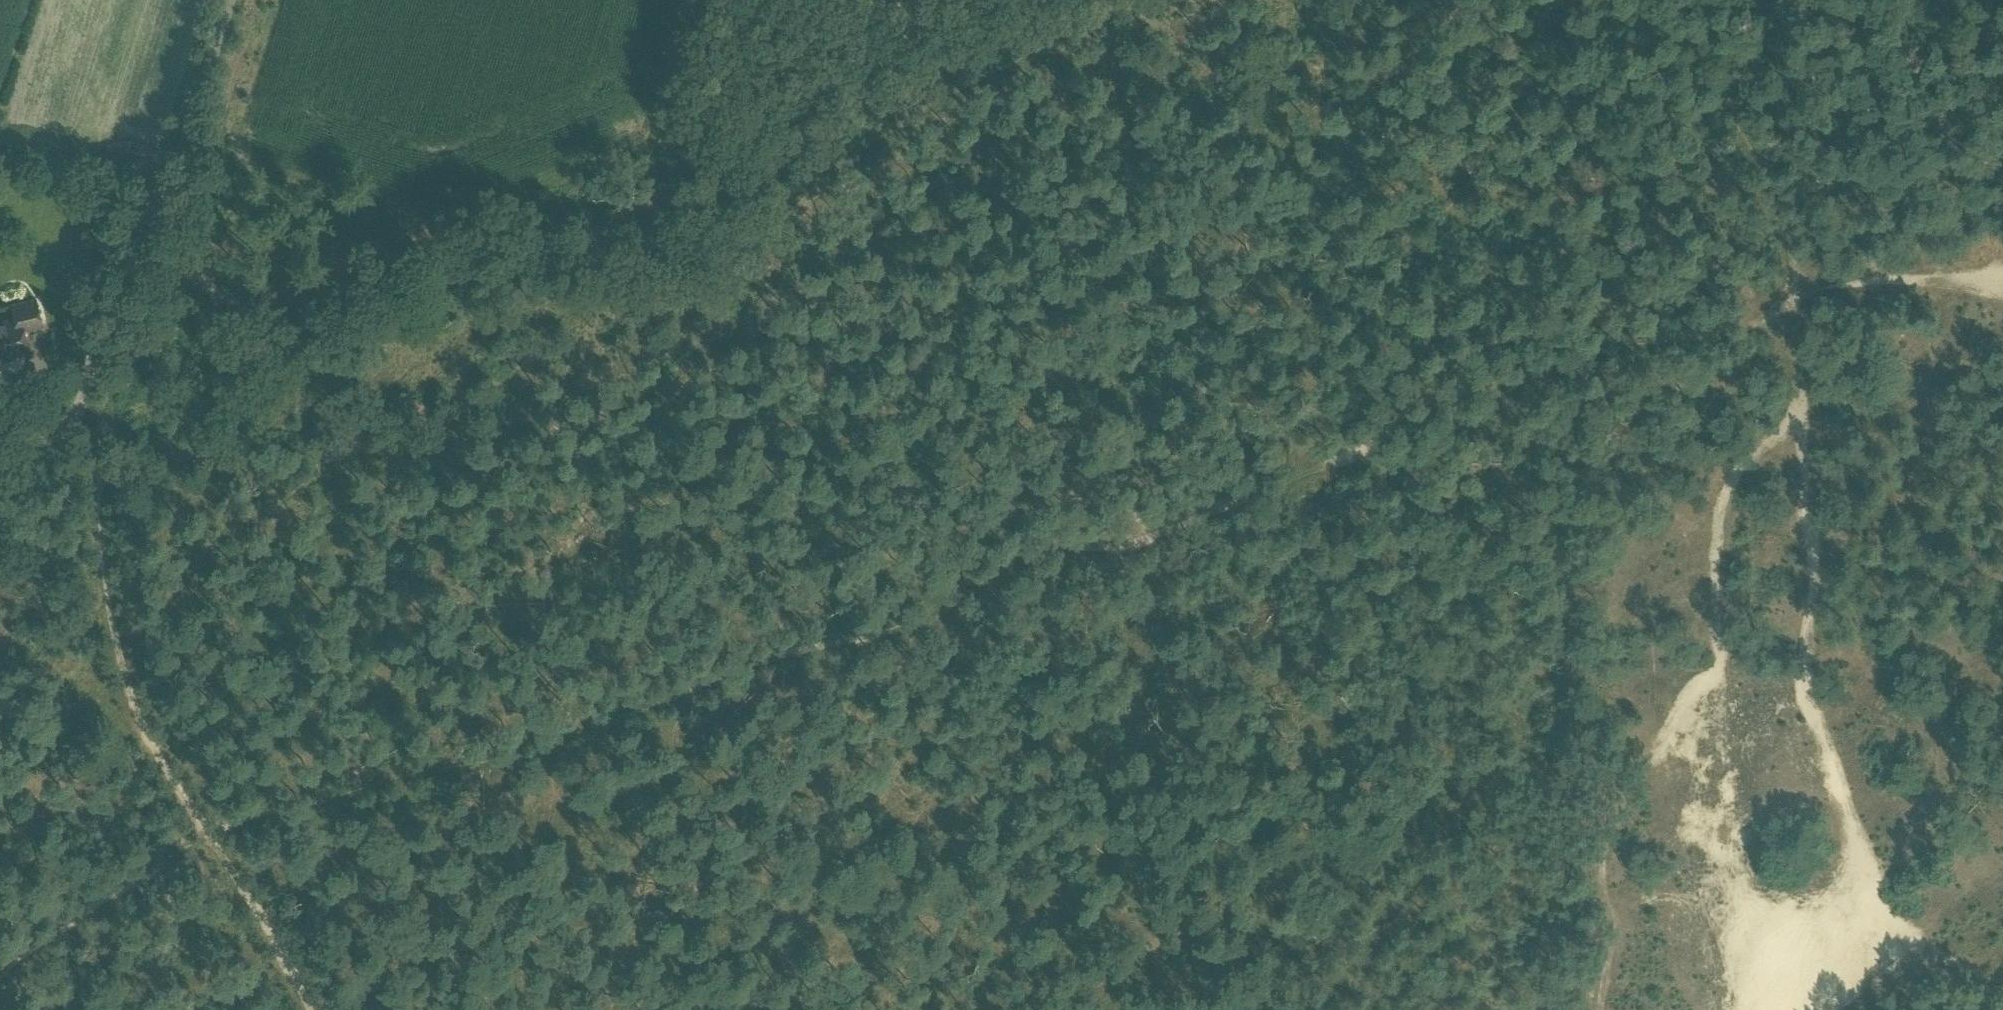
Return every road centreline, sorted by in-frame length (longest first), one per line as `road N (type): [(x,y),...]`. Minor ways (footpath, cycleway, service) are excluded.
road 1 (track): [(902,613),(999,568),(1092,551),(1241,503),(1380,440),(1534,353),(1697,329),(1800,294)]
road 2 (track): [(692,0),(650,138),(631,154),(331,260),(264,307),(148,410),(97,440)]
road 3 (track): [(1800,294),(1801,374),(1725,513),(1717,650),(1609,816),(1590,1009)]
road 4 (track): [(210,835),(339,790),(569,733),(736,664),(902,613)]
road 5 (unclassified): [(0,449),(66,418),(84,399),(95,347),(172,176),(227,0)]
road 6 (track): [(84,399),(97,440),(104,573),(121,661),(138,718),(210,835)]
road 7 (track): [(1691,0),(1769,175),(1800,294)]
road 8 (track): [(1800,294),(1890,273),(2002,273)]
road 9 (track): [(210,835),(313,1009)]

